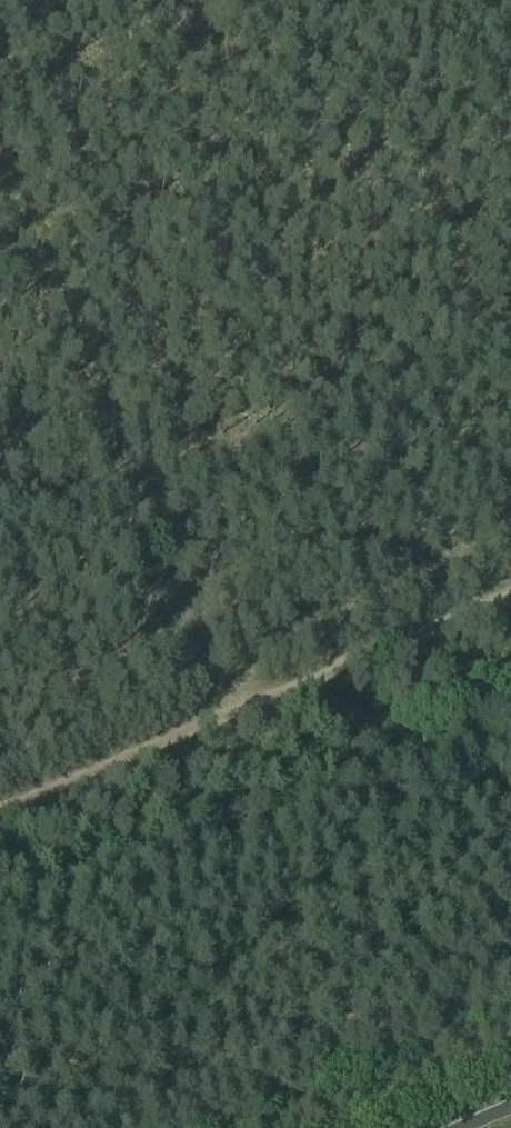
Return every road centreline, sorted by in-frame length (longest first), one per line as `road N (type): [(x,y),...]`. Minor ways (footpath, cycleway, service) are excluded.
road 1 (track): [(0,812),(510,587)]
road 2 (track): [(510,541),(247,665),(0,765)]

